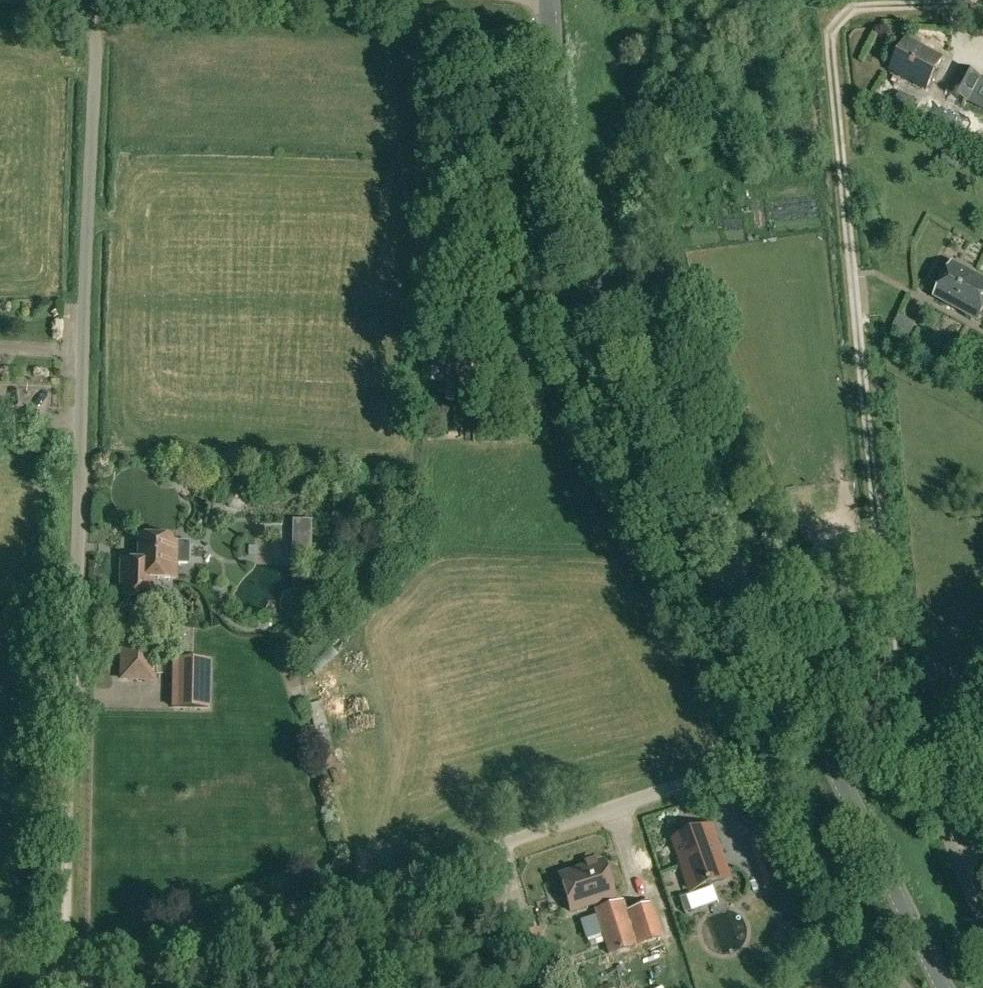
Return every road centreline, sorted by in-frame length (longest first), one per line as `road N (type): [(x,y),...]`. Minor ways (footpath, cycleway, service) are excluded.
road 1 (tertiary): [(945,987),(600,296),(552,71),(549,0)]
road 2 (unclassified): [(73,977),(95,34),(77,10),(28,0)]
road 3 (track): [(909,733),(832,35),(842,15),(866,7),(982,4)]
road 4 (residential): [(903,987),(802,821),(778,789),(753,774),(728,773),(412,872)]
road 5 (track): [(764,779),(557,364)]
road 6 (track): [(73,977),(412,872)]
road 7 (unclassified): [(982,929),(909,733)]

